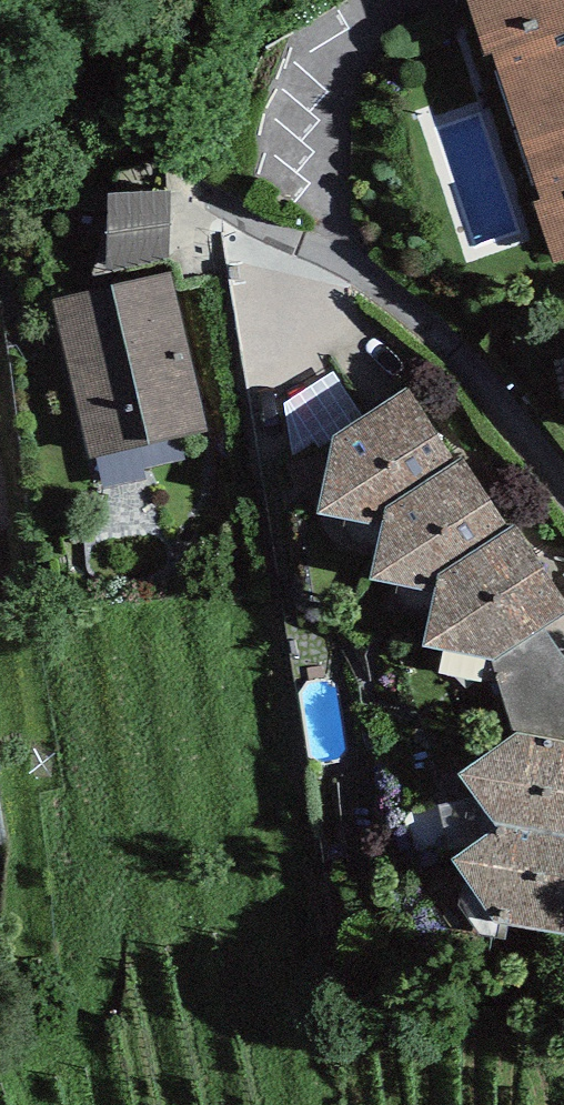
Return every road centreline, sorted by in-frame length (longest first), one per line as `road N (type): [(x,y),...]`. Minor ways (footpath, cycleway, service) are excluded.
road 1 (residential): [(563,486),(409,302),(205,197),(176,171)]

